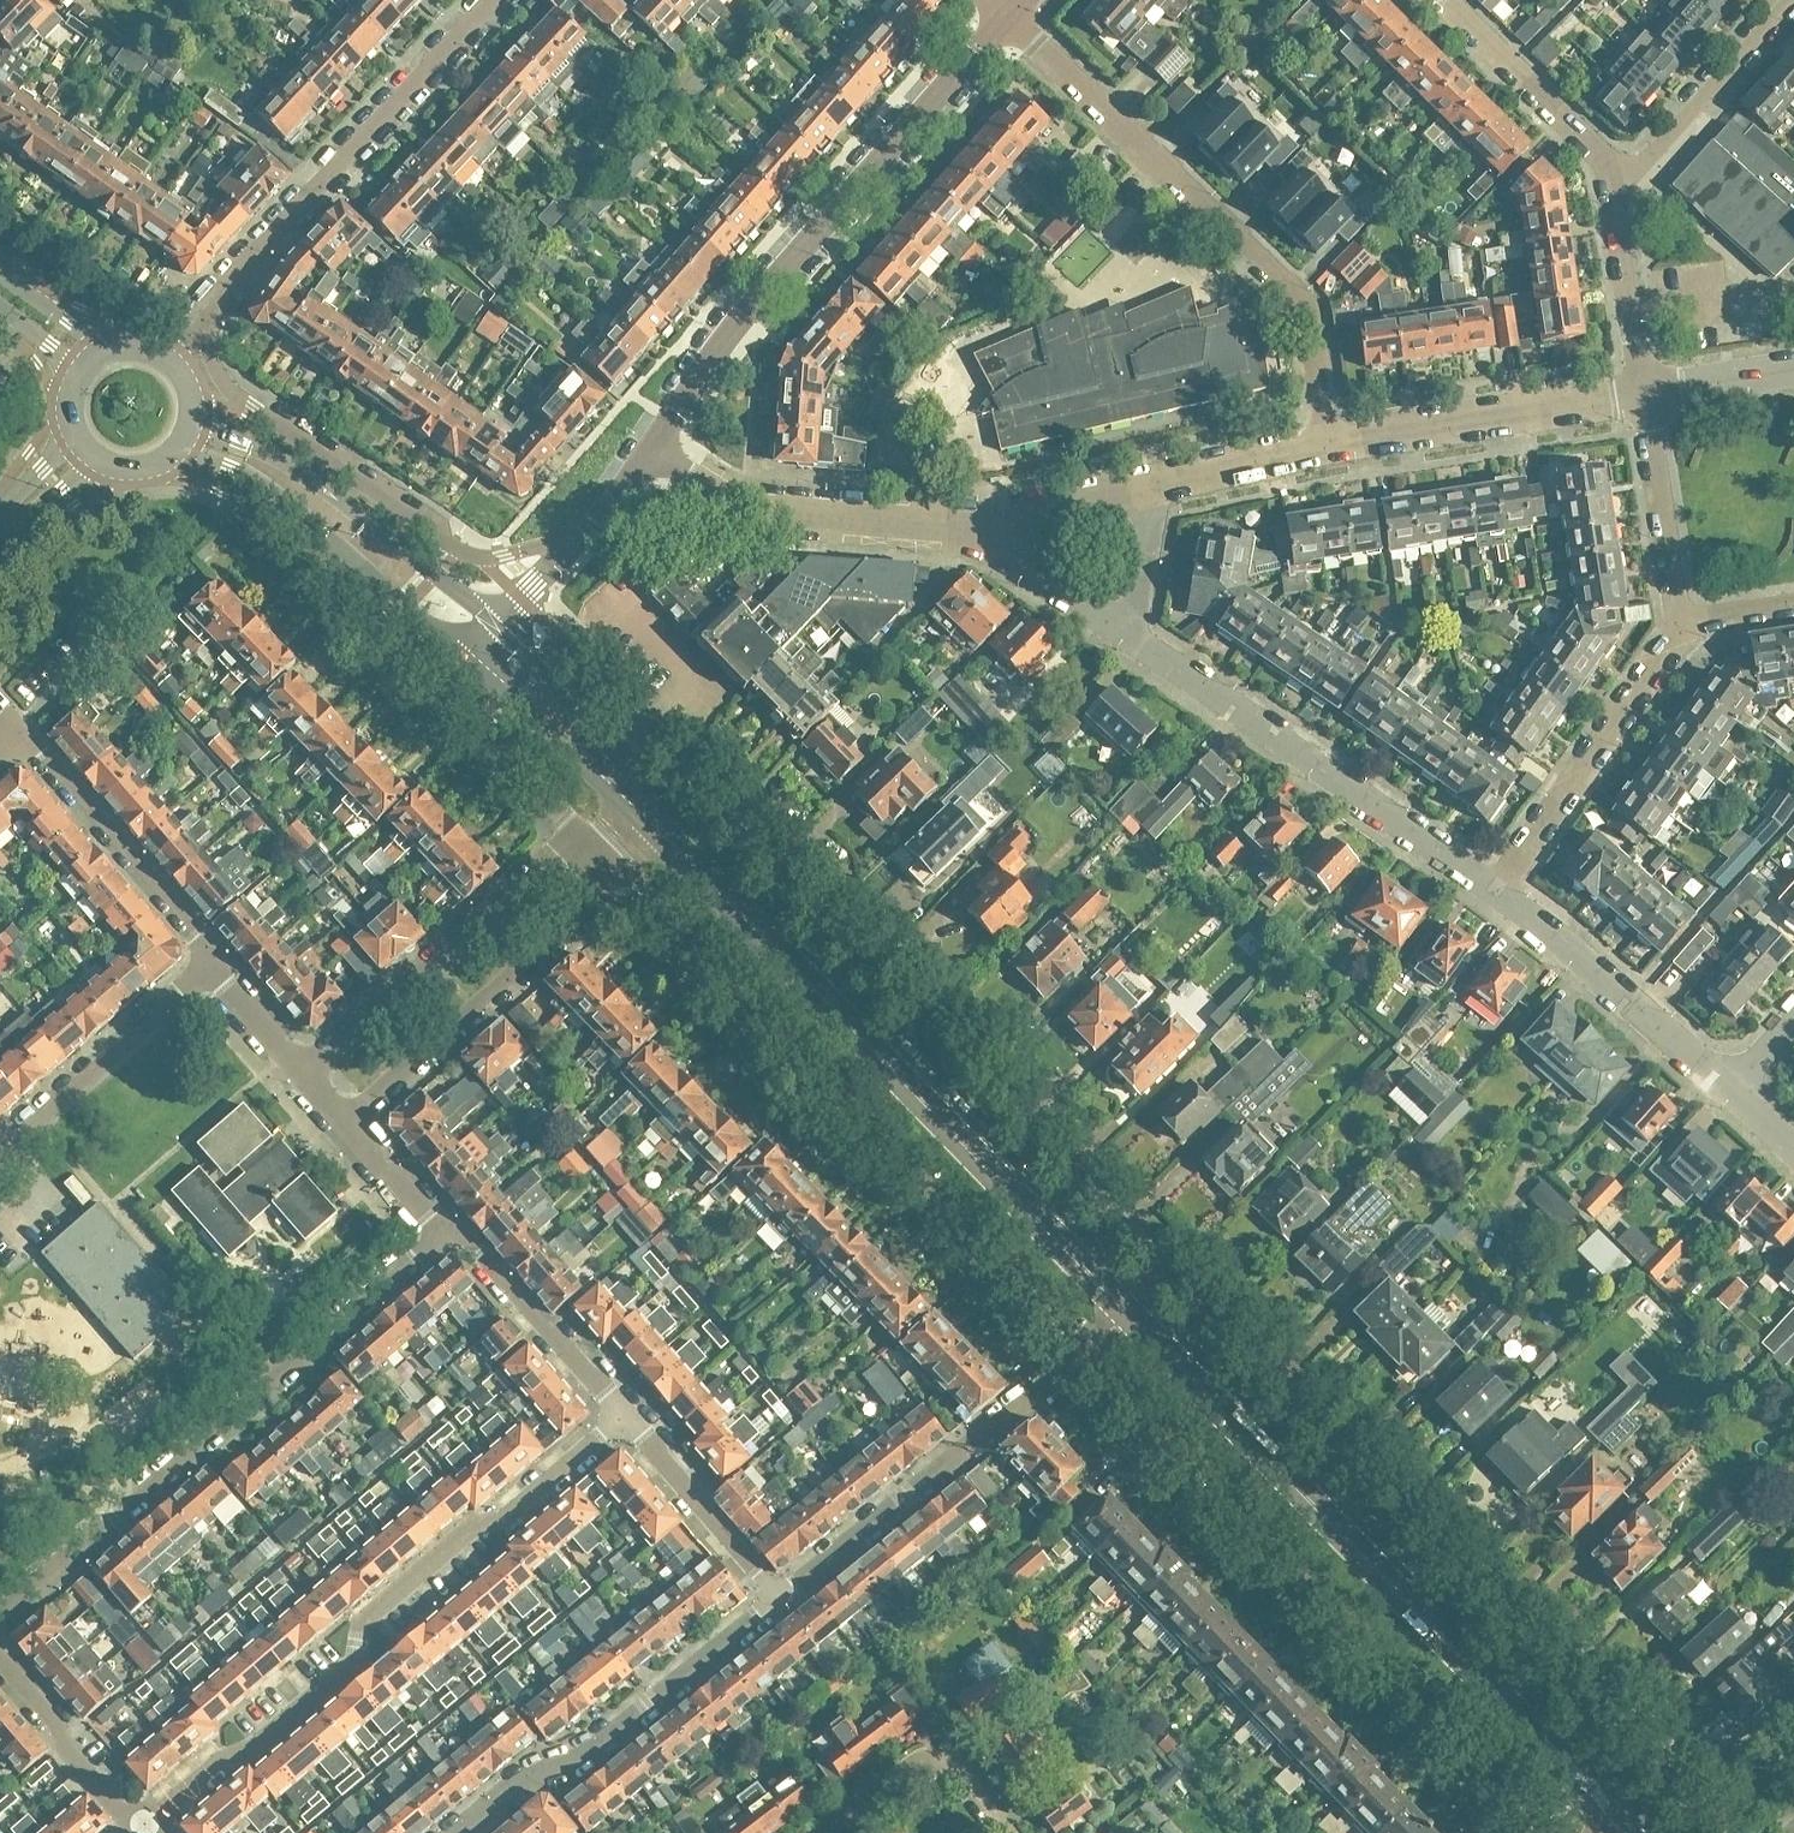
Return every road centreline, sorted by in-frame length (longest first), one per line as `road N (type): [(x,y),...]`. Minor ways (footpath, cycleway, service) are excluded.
road 1 (residential): [(1173,1274),(645,728),(616,755)]
road 2 (residential): [(1675,1791),(1173,1274)]
road 3 (residential): [(1552,1832),(1085,1352)]
road 4 (residential): [(1085,1352),(624,878)]
road 5 (residential): [(145,1824),(354,1662),(364,1619),(473,1525),(499,1521),(624,1413)]
road 6 (residential): [(0,1616),(442,1234)]
road 7 (secondary): [(1130,1312),(730,898)]
road 8 (secondary): [(1527,1722),(1130,1312)]
road 9 (residential): [(653,447),(737,322),(1005,14)]
road 10 (residential): [(1005,14),(1293,296),(1309,333),(1325,444)]
road 11 (residential): [(584,531),(498,556),(459,549),(234,393),(215,364),(207,316)]
road 12 (residential): [(1493,891),(1133,640)]
road 13 (residential): [(207,316),(258,247),(492,0)]
road 14 (residential): [(455,1832),(500,1796),(597,1747),(778,1600)]
road 15 (residential): [(778,1600),(1085,1352)]
road 16 (residential): [(347,548),(346,586),(579,829)]
road 17 (residential): [(345,1125),(624,878)]
road 18 (residential): [(579,829),(298,1072)]
road 19 (secondary): [(496,622),(304,473),(194,418)]
road 20 (residential): [(1493,891),(1679,632),(1681,618)]
road 21 (residential): [(966,522),(756,506),(653,447)]
road 22 (residential): [(1325,444),(1645,393)]
road 23 (residential): [(20,730),(195,928),(207,970)]
road 24 (residential): [(1730,1087),(1493,891)]
road 25 (residential): [(0,1151),(207,970)]
road 26 (residential): [(624,1413),(473,1244),(442,1234)]
road 27 (residential): [(1609,175),(1644,160),(1789,0)]
road 28 (secondary): [(463,655),(640,823)]
road 29 (residential): [(1609,175),(1595,148),(1442,0)]
road 30 (residential): [(778,1600),(624,1413)]
road 31 (residential): [(1681,618),(1645,393)]
road 32 (residential): [(1645,393),(1609,175)]
road 33 (residential): [(145,1824),(117,1808),(0,1662)]
road 34 (residential): [(1133,640),(977,542),(966,522)]
road 35 (secondary): [(177,450),(257,479),(347,548)]
road 36 (residential): [(966,522),(1148,483)]
road 37 (residential): [(1148,483),(1325,444)]
road 38 (secondary): [(616,755),(496,622)]
road 39 (secondary): [(347,548),(463,655)]
road 40 (residential): [(1133,640),(1148,483)]
road 41 (residential): [(1645,393),(1793,367)]
road 42 (residential): [(442,1234),(345,1125)]
road 43 (secondary): [(1527,1722),(1527,1739),(1615,1832)]
road 44 (secondary): [(1638,1813),(1553,1734),(1527,1722)]
road 45 (residential): [(298,1072),(207,970)]
road 46 (secondary): [(113,345),(0,271)]
road 47 (residential): [(826,1832),(913,1766),(937,1758)]
road 48 (unclassified): [(496,622),(584,531)]
road 49 (secondary): [(0,539),(101,463)]

